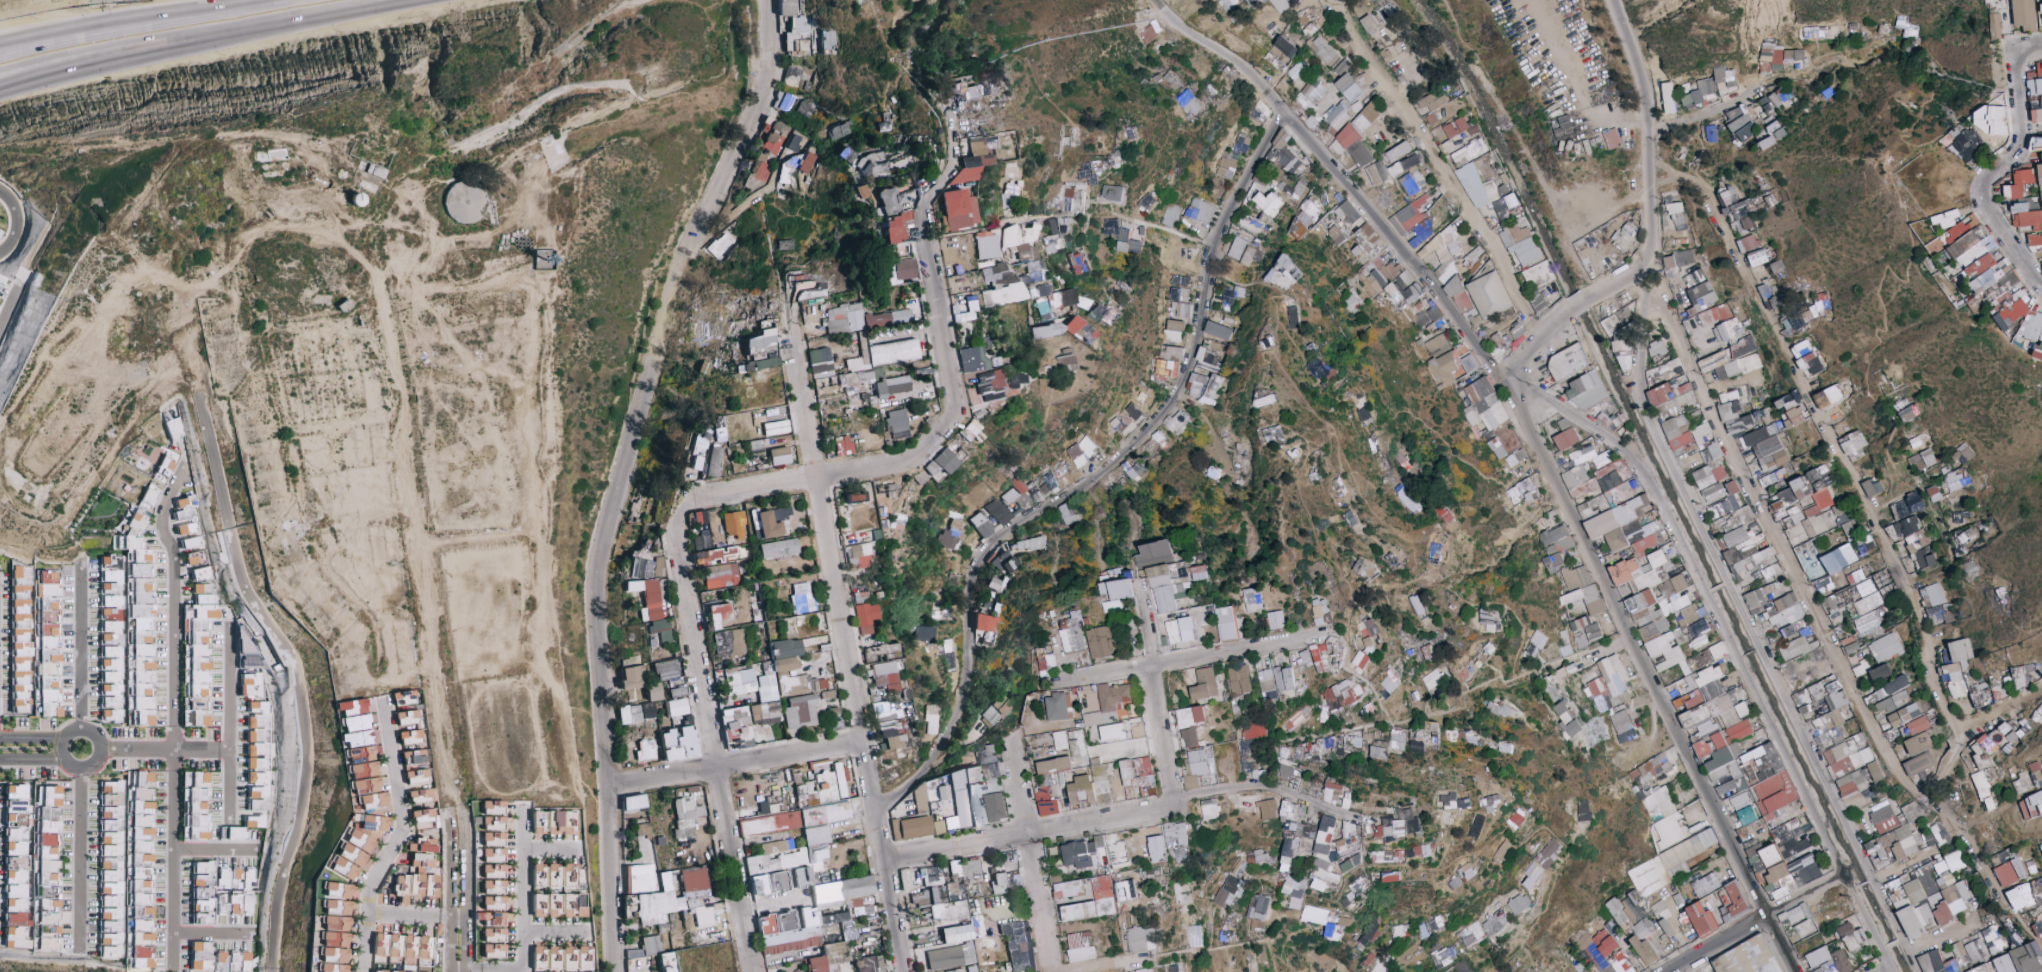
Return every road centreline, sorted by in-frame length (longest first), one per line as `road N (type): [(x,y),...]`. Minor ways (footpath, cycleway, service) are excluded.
road 1 (motorway): [(138,49),(409,0)]
road 2 (motorway): [(285,0),(126,29)]

